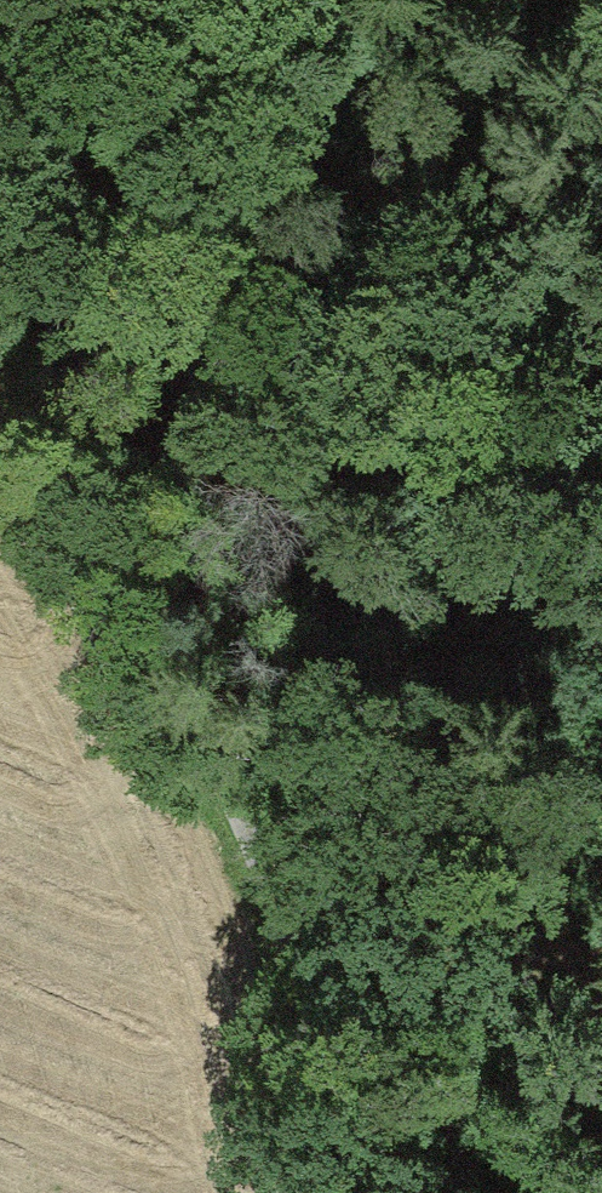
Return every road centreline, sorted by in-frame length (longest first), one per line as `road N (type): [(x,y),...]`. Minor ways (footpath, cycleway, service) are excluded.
road 1 (track): [(0,329),(260,832),(306,986),(342,1192)]
road 2 (track): [(601,793),(546,882),(466,948),(306,986)]
road 3 (track): [(499,0),(563,161),(601,297)]
road 4 (track): [(546,882),(601,1010)]

